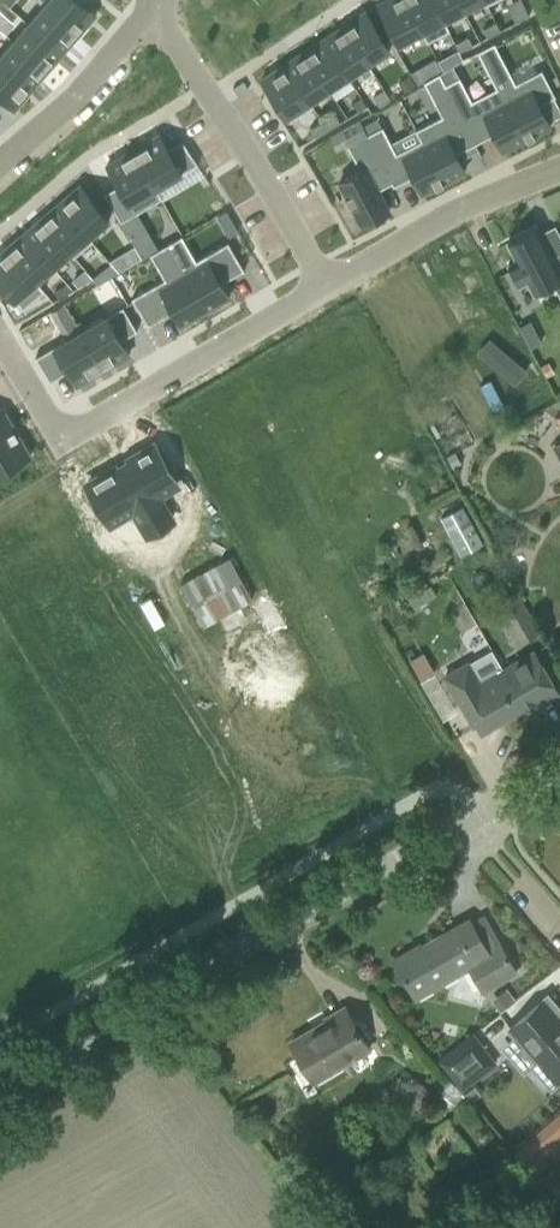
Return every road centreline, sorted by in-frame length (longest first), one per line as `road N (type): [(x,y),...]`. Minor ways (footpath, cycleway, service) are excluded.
road 1 (tertiary): [(0,1092),(559,772)]
road 2 (residential): [(0,338),(44,409),(65,426),(93,425),(326,282)]
road 3 (residential): [(150,6),(326,282)]
road 4 (residential): [(326,282),(461,206),(559,166)]
road 5 (residential): [(150,6),(57,113),(0,162)]

